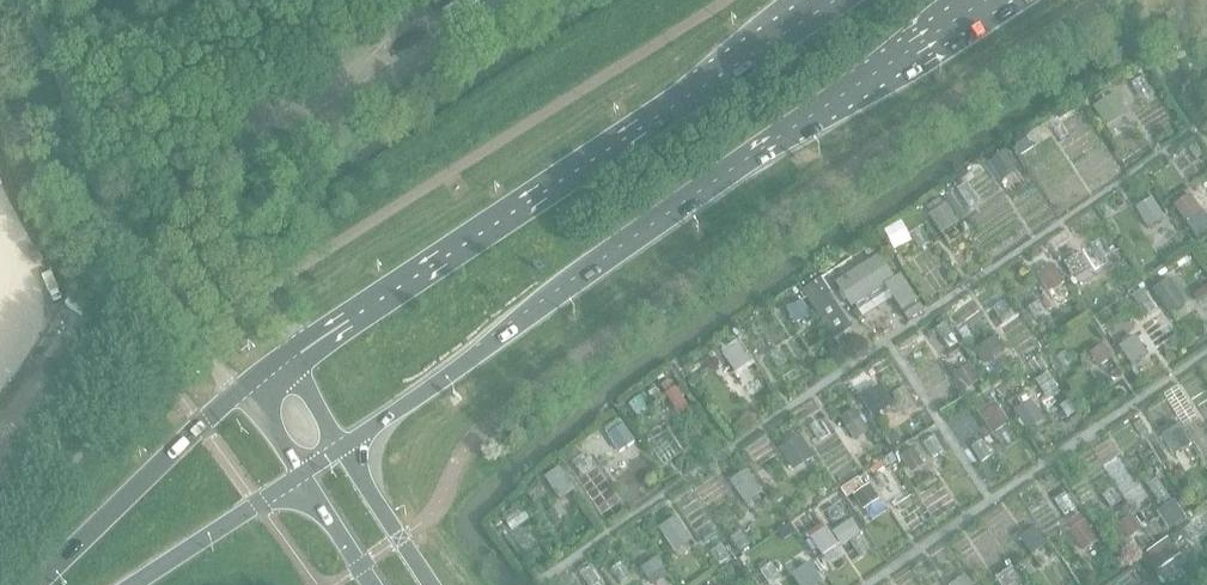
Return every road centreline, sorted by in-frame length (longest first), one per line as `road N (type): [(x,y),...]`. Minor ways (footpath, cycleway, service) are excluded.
road 1 (secondary): [(346,449),(992,0)]
road 2 (secondary): [(833,0),(289,363)]
road 3 (secondary): [(252,387),(201,424),(37,584)]
road 4 (secondary): [(129,584),(305,475)]
road 5 (tertiary): [(434,584),(346,449)]
road 6 (tertiary): [(305,475),(374,584)]

